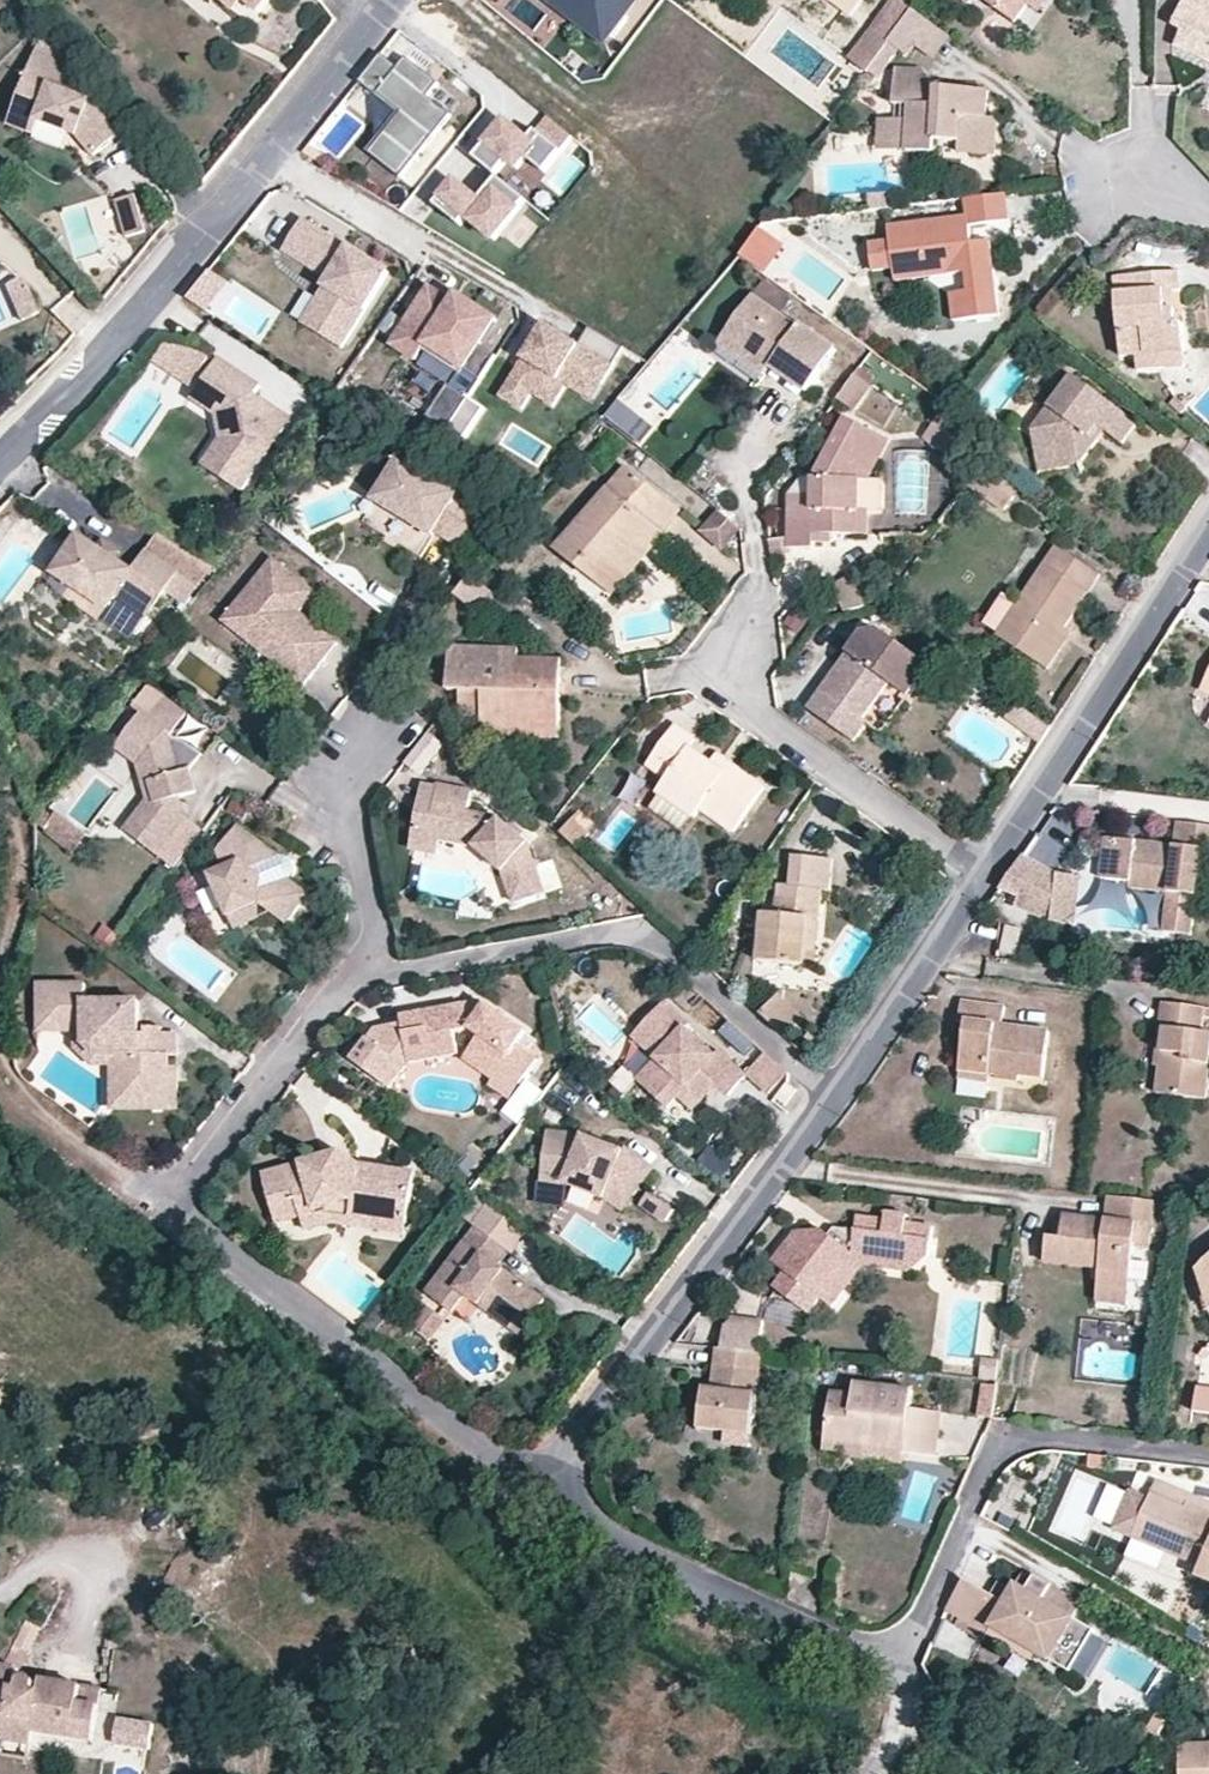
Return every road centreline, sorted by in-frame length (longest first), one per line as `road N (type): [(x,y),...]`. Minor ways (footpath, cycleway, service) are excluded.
road 1 (residential): [(564,1483),(506,1461),(174,1201),(367,960)]
road 2 (tertiary): [(0,459),(94,367),(231,210),(393,0)]
road 3 (residential): [(367,960),(402,969),(641,928),(838,1090)]
road 4 (residential): [(564,1483),(579,1428),(838,1090)]
road 5 (residential): [(1208,1454),(1008,1440),(989,1458),(908,1642),(906,1673)]
road 6 (residential): [(983,874),(1208,532)]
road 7 (residential): [(906,1673),(582,1520),(564,1483)]
road 8 (residential): [(983,874),(733,691),(738,638)]
road 9 (residential): [(838,1090),(983,874)]
road 10 (residential): [(367,960),(343,785),(371,740)]

